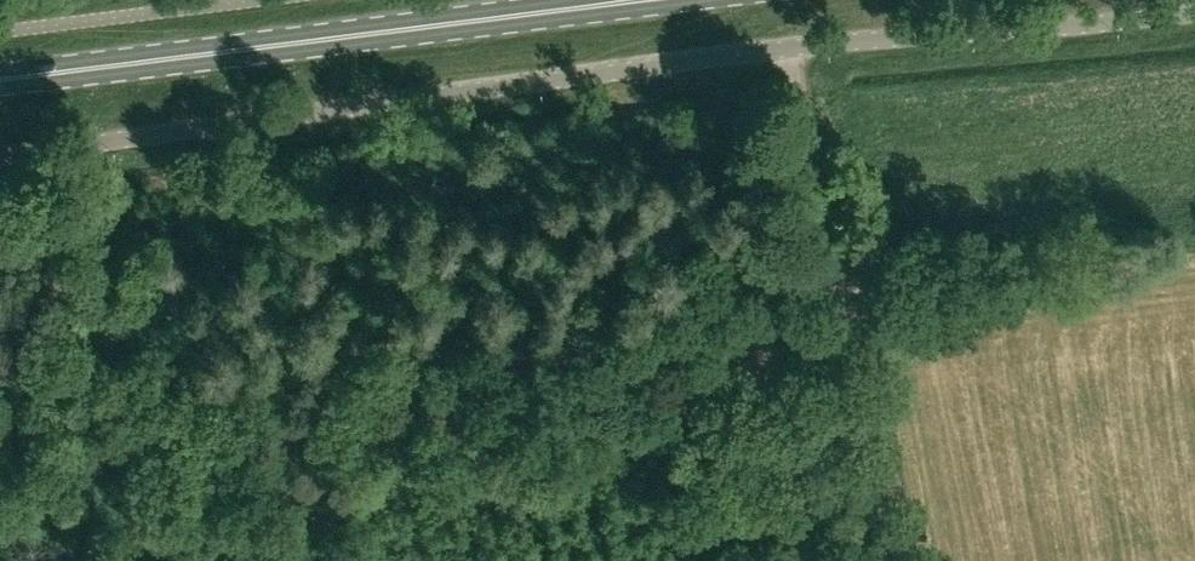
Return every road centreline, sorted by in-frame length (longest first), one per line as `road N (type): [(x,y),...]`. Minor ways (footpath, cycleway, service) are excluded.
road 1 (unclassified): [(0,155),(788,47),(1194,12)]
road 2 (primary): [(0,80),(633,0)]
road 3 (track): [(887,560),(788,47)]

